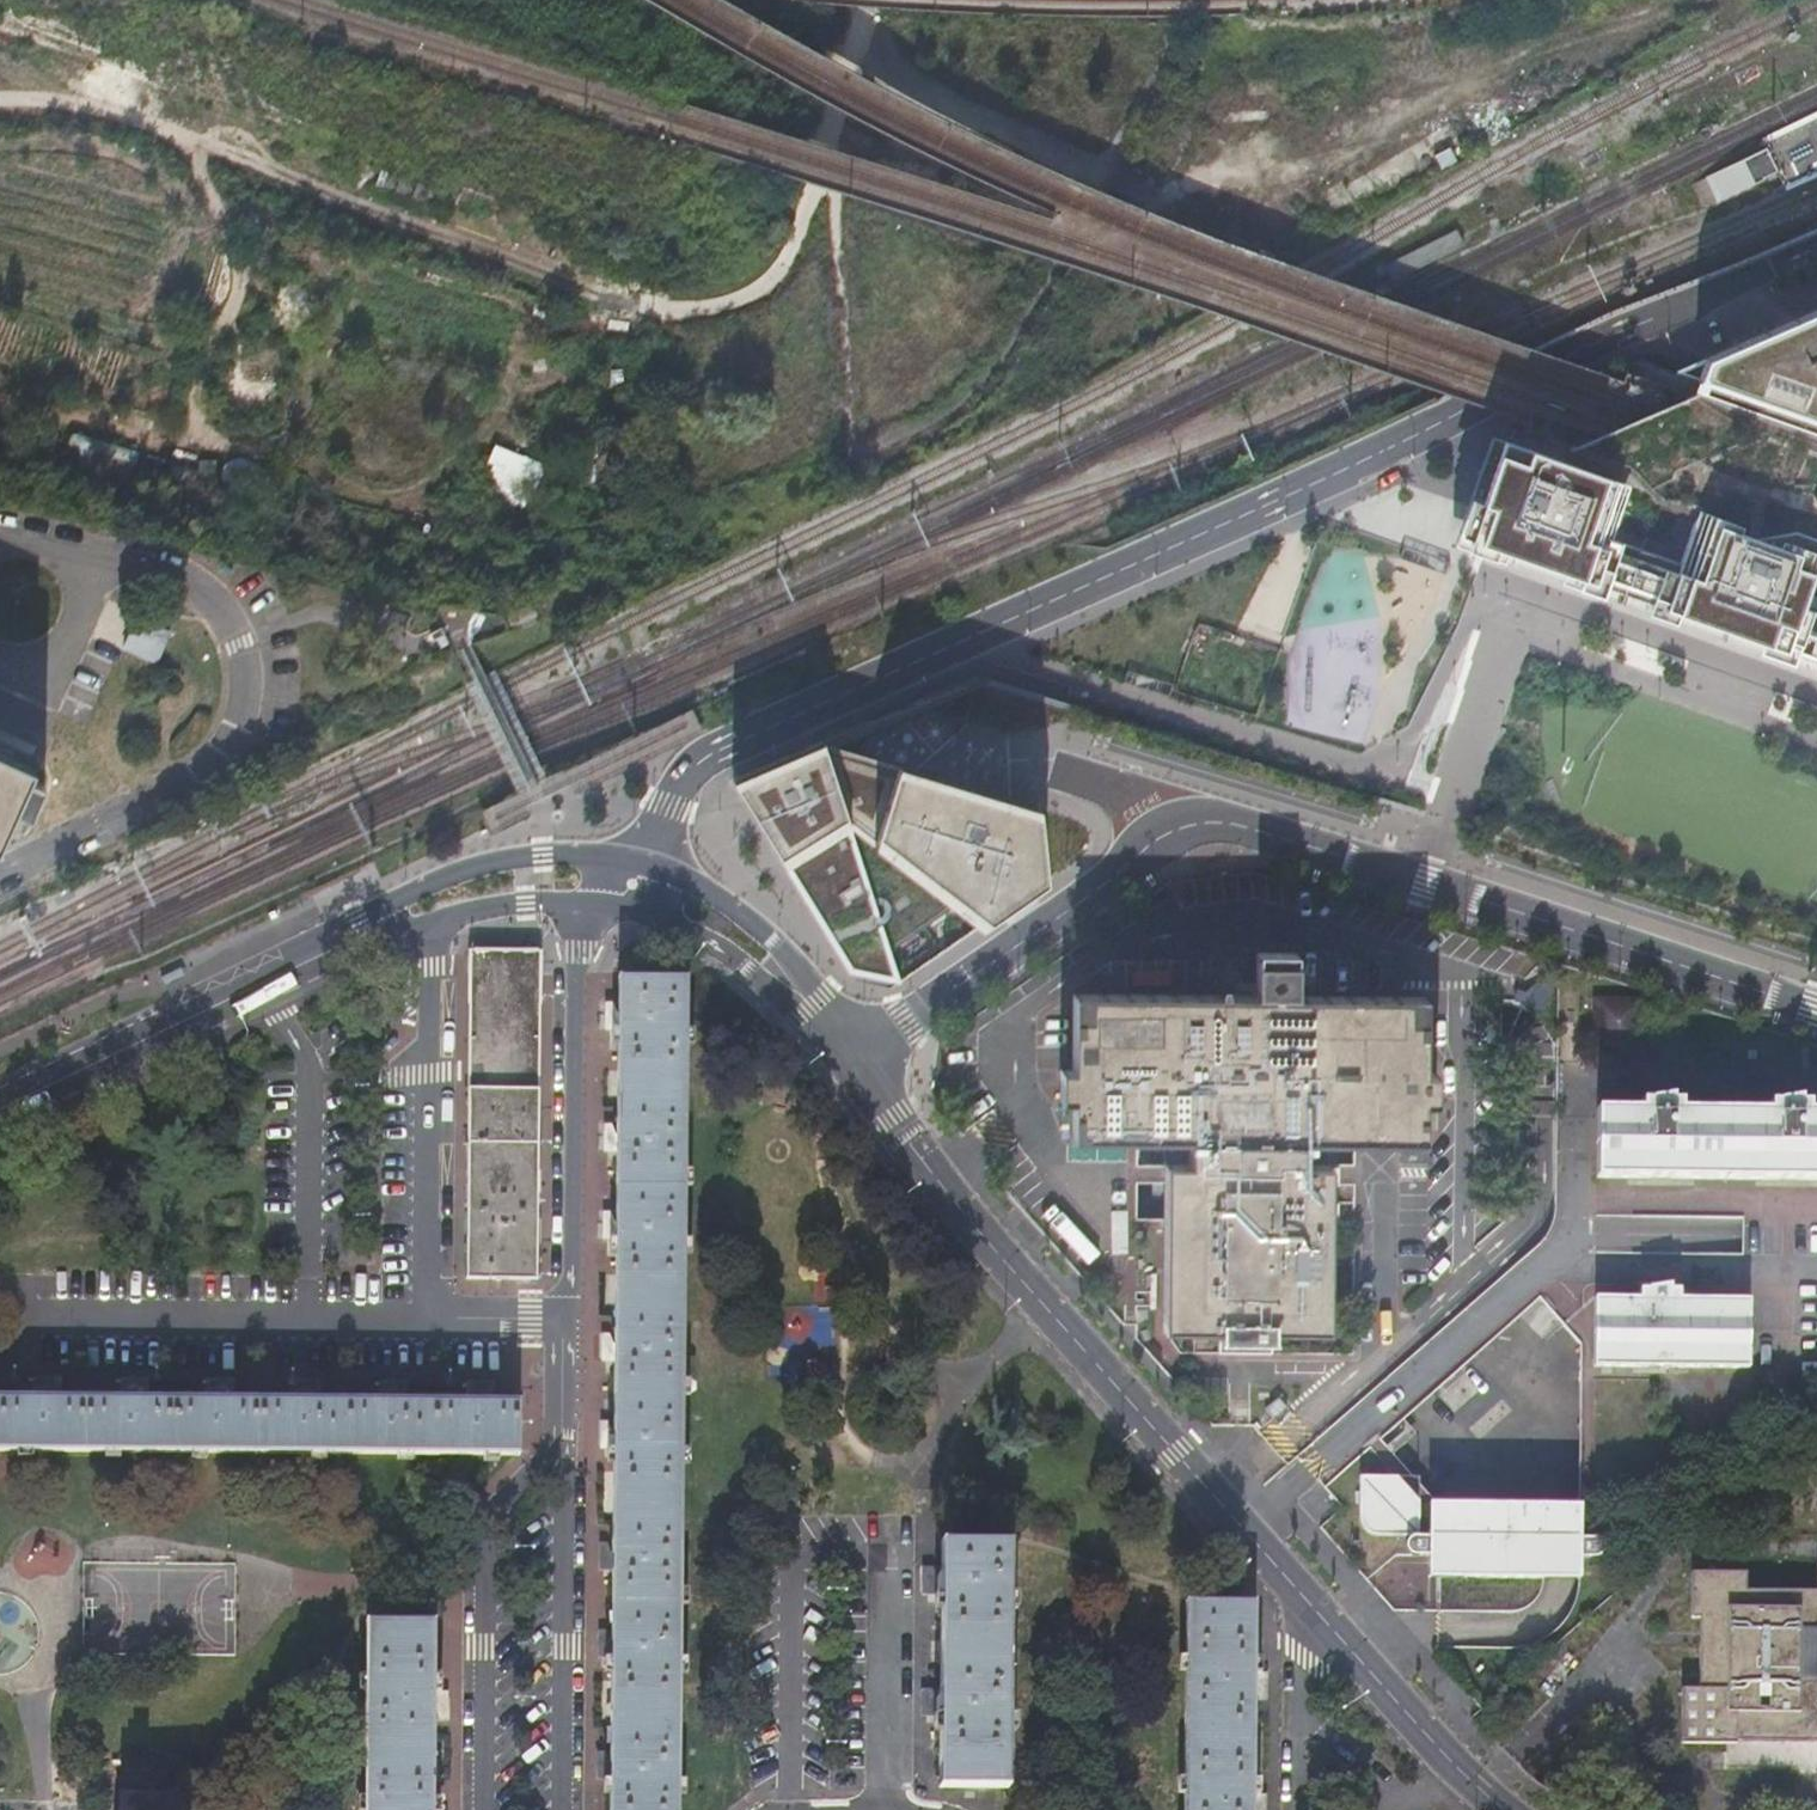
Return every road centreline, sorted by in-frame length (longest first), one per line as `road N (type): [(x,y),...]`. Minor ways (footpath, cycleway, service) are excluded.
road 1 (residential): [(1816,251),(712,756),(664,806),(647,863)]
road 2 (motorway): [(631,480),(1816,874)]
road 3 (motorway): [(1816,765),(706,366)]
road 4 (residential): [(858,1057),(1176,831),(1217,822),(1816,1016)]
road 5 (motorway): [(706,366),(0,110)]
road 6 (tertiary): [(1328,1629),(1043,1308),(936,1178),(858,1057)]
road 7 (motorway): [(706,366),(0,179)]
road 8 (motorway): [(0,273),(631,480)]
road 9 (motorway): [(0,336),(631,480)]
road 10 (residential): [(894,1809),(892,1554),(872,1541),(849,1541),(819,1543),(801,1557),(792,1809)]
road 11 (residential): [(600,910),(572,951),(568,1320)]
road 12 (tertiary): [(373,923),(0,1103)]
road 13 (residential): [(562,1440),(487,1506),(481,1524),(482,1809)]
road 14 (residential): [(432,1317),(423,918)]
road 15 (residential): [(432,1317),(44,1312)]
road 16 (residential): [(564,1809),(562,1440)]
road 17 (tertiary): [(647,863),(542,854),(462,872),(395,905)]
road 18 (tertiary): [(600,910),(675,929),(789,982)]
road 19 (tertiary): [(789,982),(777,953),(744,918),(647,863)]
road 20 (residential): [(1328,1629),(1303,1657),(1303,1809)]
road 21 (tertiary): [(423,918),(523,907),(600,910)]
road 22 (tertiary): [(1421,1731),(1328,1629)]
road 23 (residential): [(568,1320),(432,1317)]
road 24 (residential): [(568,1320),(562,1440)]

